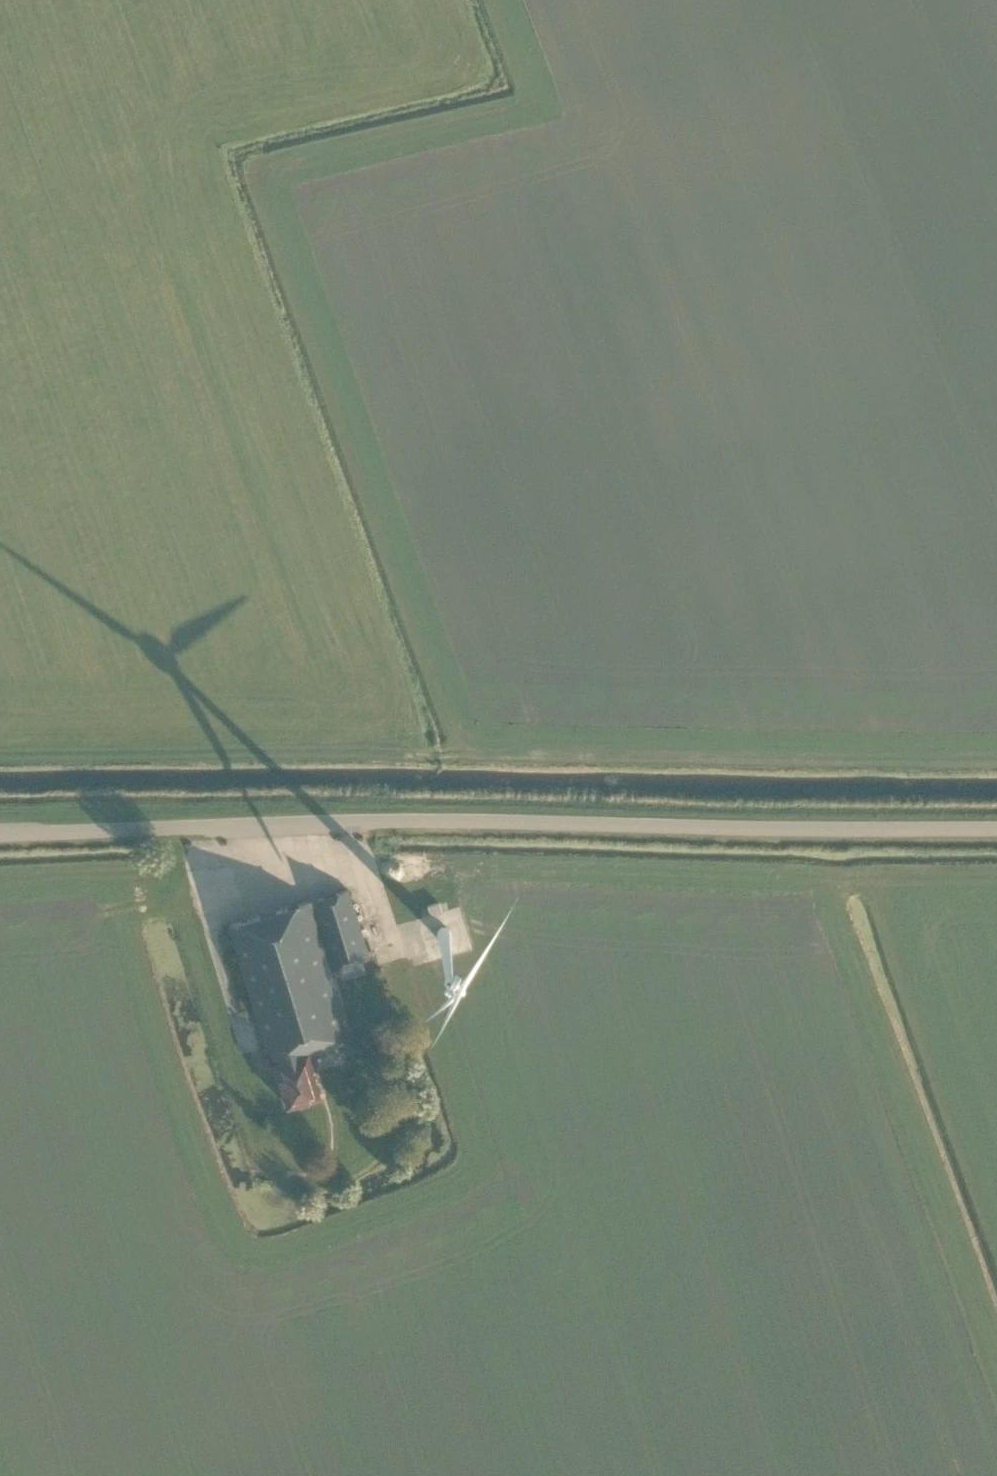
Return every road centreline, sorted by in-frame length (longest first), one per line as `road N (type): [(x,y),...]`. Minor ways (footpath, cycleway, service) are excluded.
road 1 (unclassified): [(0,835),(413,826),(996,829)]

